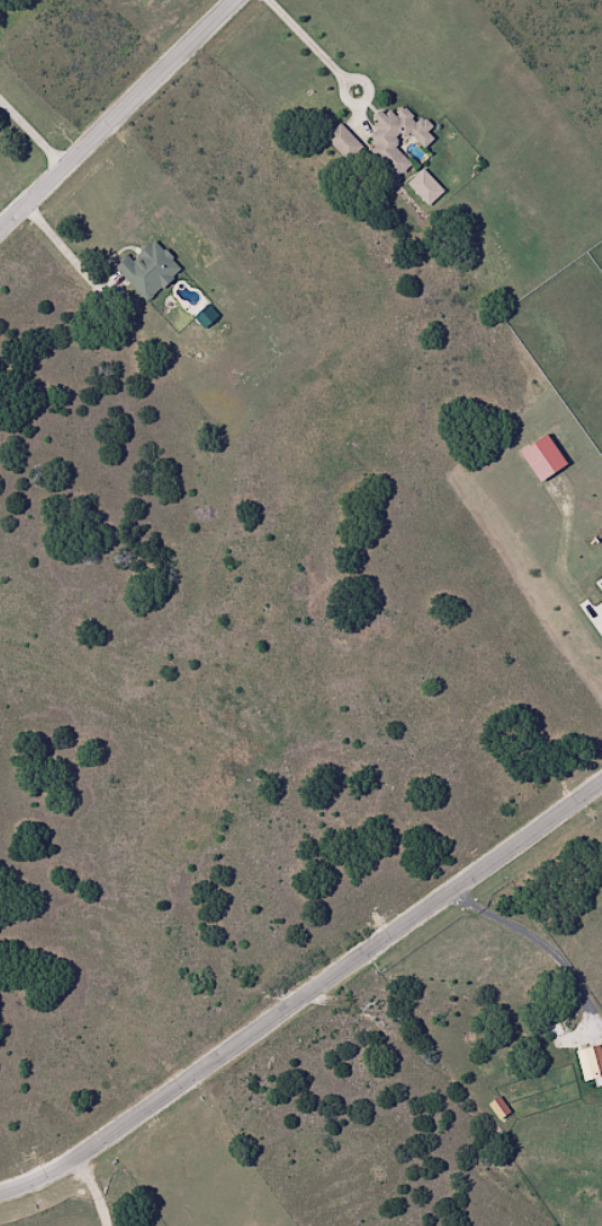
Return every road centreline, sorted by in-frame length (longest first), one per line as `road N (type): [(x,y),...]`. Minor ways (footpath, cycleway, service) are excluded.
road 1 (residential): [(0,1195),(85,1164),(601,788)]
road 2 (residential): [(0,234),(241,0)]

